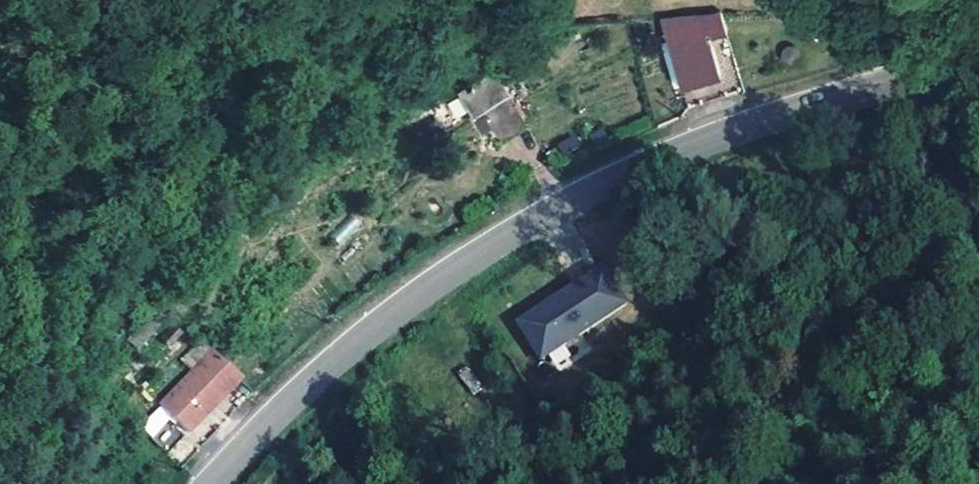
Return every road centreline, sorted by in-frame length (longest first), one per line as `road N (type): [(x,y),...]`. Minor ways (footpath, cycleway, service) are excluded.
road 1 (secondary): [(212,483),(324,370),(533,221),(750,122),(978,64)]

